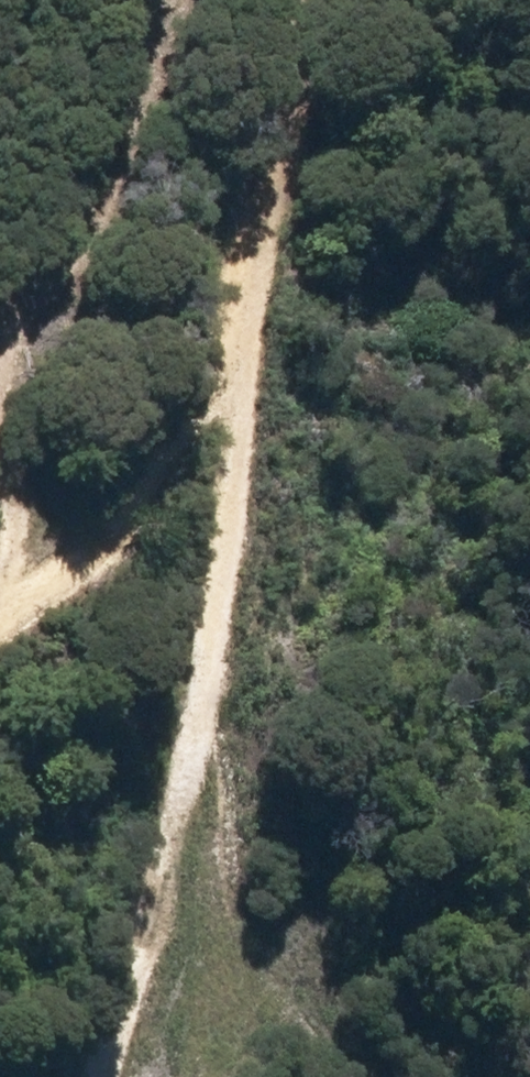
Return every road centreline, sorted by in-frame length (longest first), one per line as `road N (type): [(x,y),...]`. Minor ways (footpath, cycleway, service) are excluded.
road 1 (track): [(244,301),(80,1076)]
road 2 (track): [(0,649),(127,517),(244,301),(290,0)]

